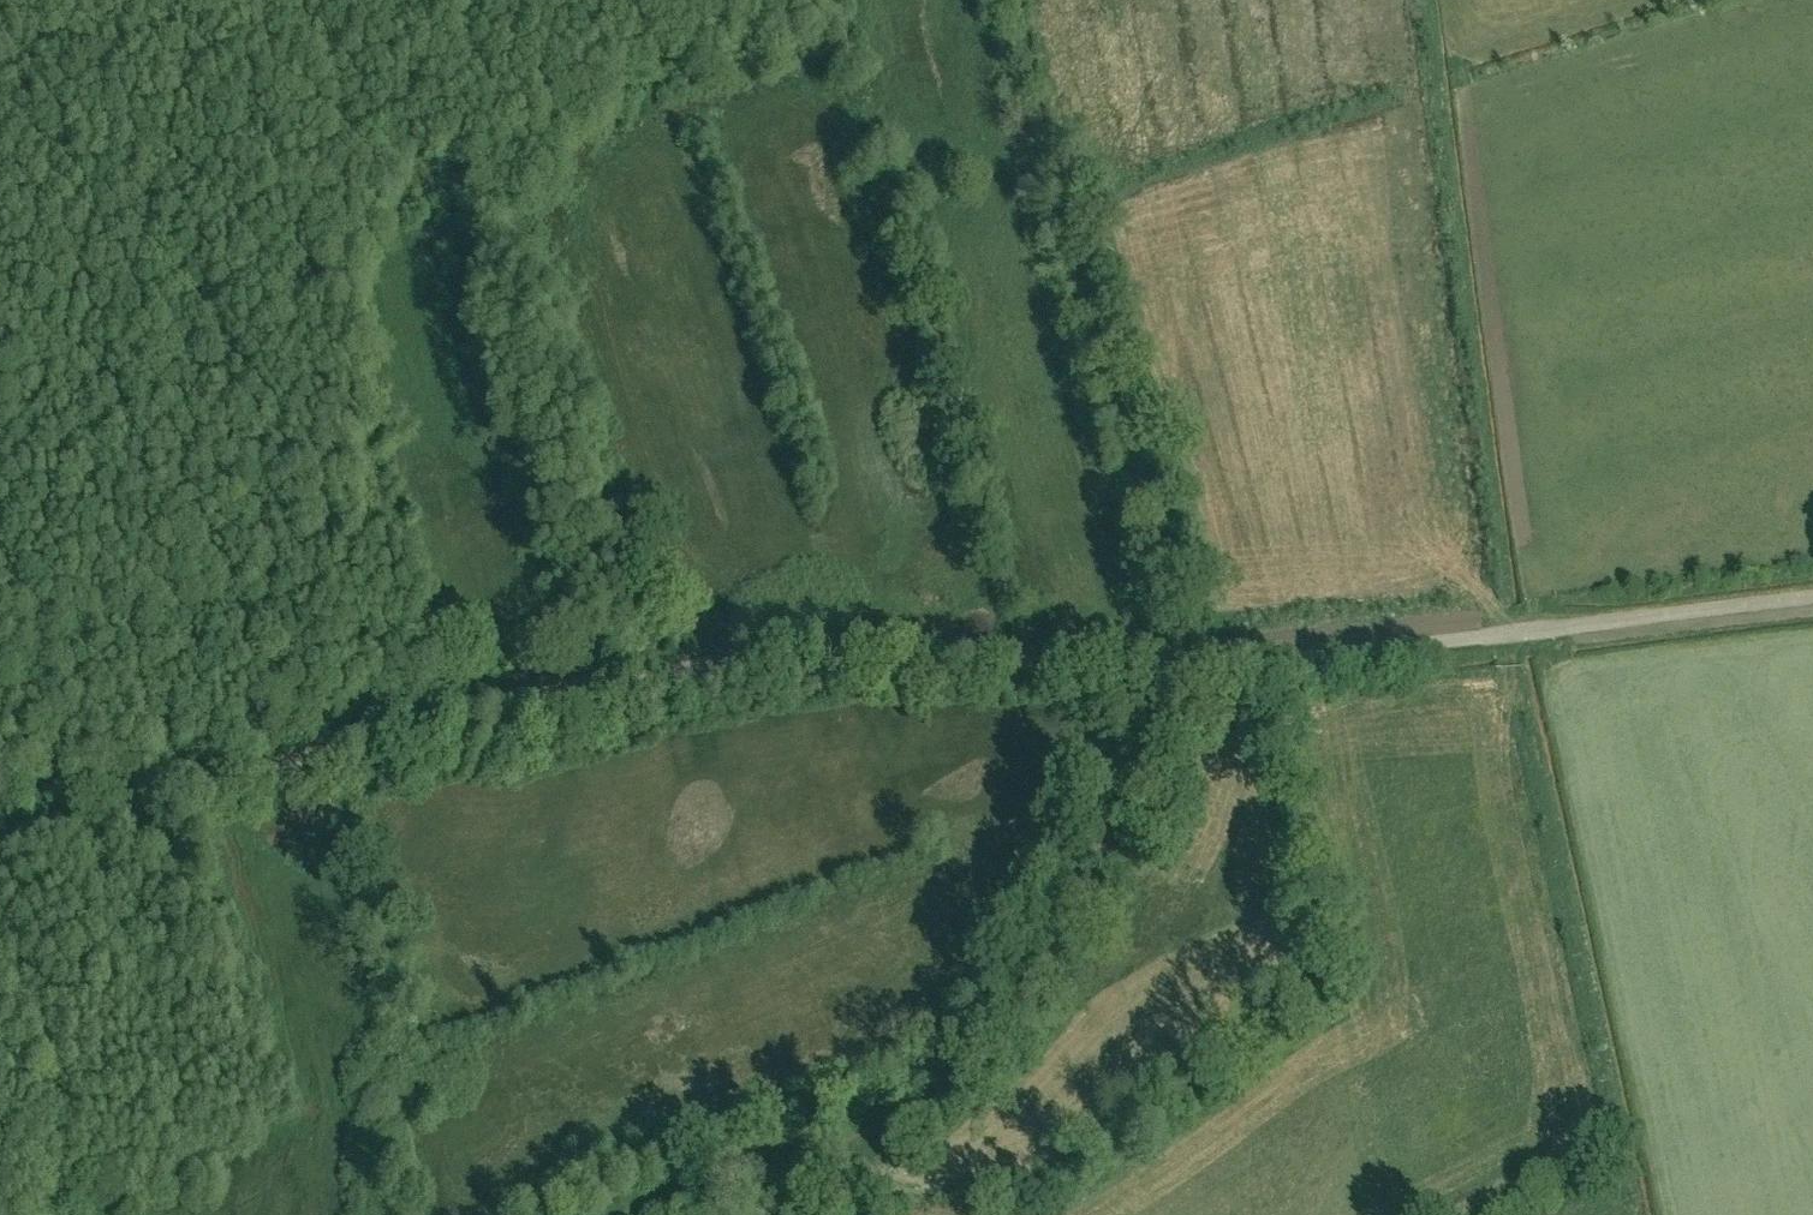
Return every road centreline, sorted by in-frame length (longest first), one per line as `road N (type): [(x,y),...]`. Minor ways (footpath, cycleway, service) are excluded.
road 1 (track): [(0,844),(517,701),(720,661),(860,652),(1176,672)]
road 2 (unclassified): [(1812,597),(1176,672)]
road 3 (track): [(1176,672),(1021,998),(954,1078),(905,1111)]

